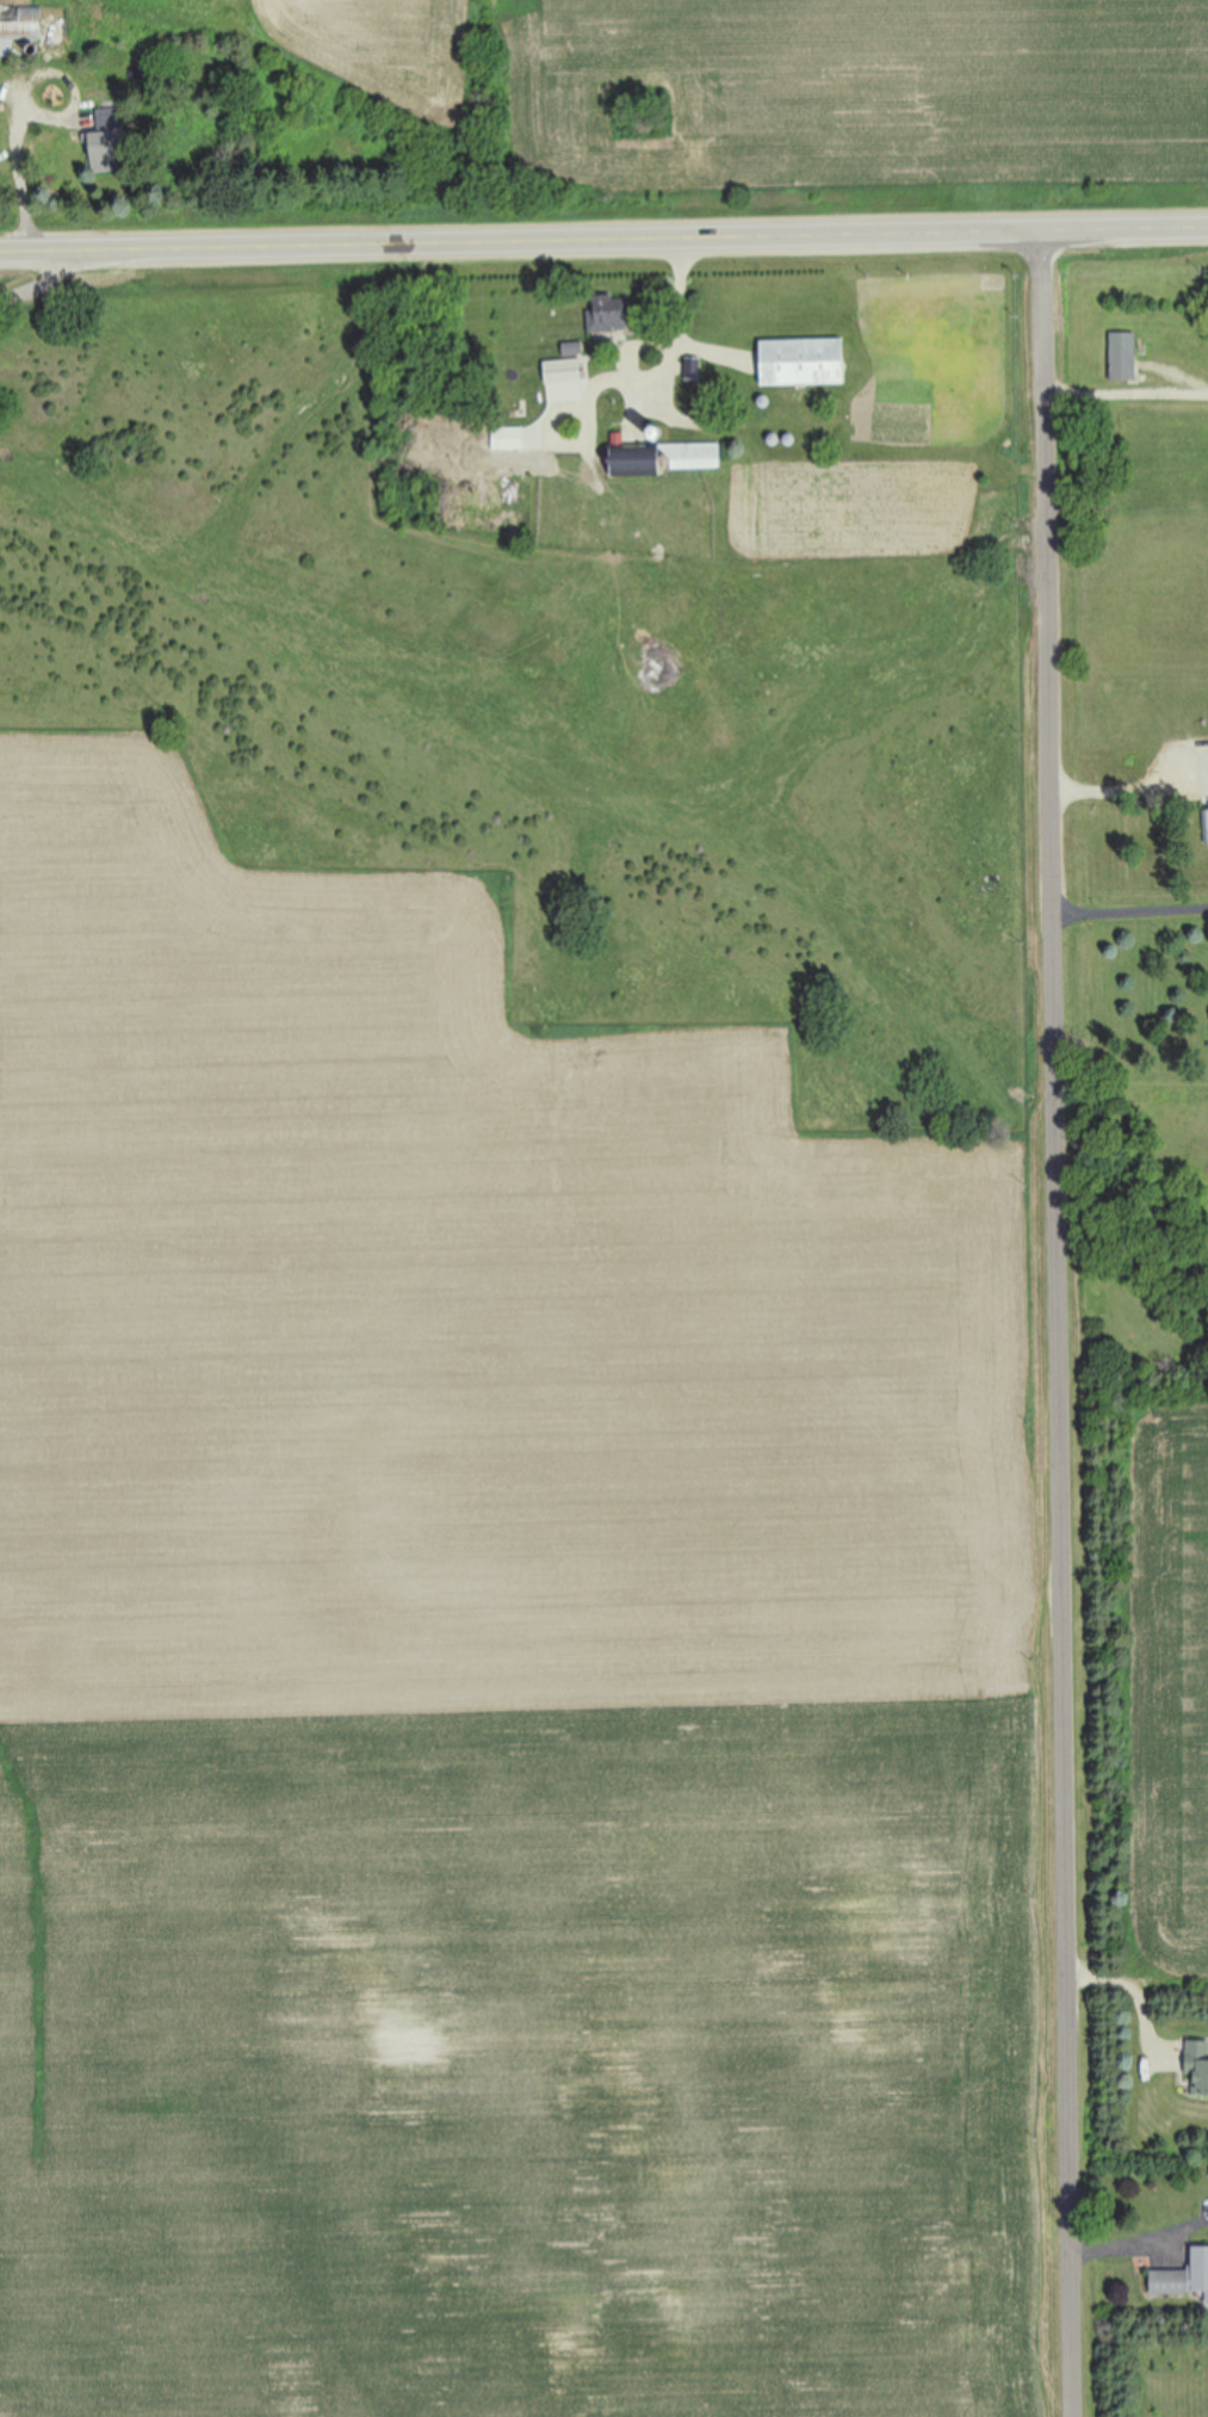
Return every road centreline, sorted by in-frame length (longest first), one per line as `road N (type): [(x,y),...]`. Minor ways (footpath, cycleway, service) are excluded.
road 1 (residential): [(1077,2416),(1047,233)]
road 2 (trunk): [(0,255),(1207,230)]

